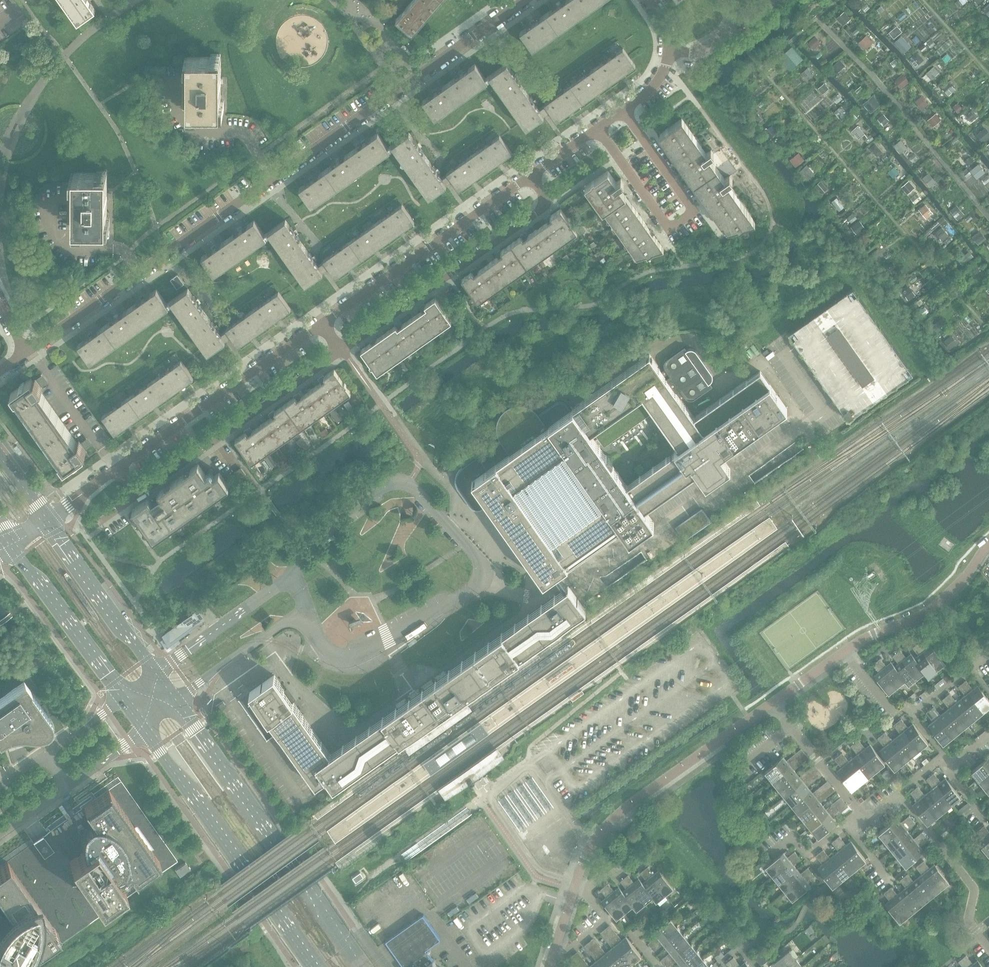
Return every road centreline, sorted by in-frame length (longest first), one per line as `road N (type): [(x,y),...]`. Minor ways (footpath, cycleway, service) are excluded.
road 1 (residential): [(46,520),(650,91),(669,51)]
road 2 (residential): [(24,354),(526,0)]
road 3 (residential): [(302,610),(320,651),(337,663),(354,661),(470,598),(482,567),(417,491),(399,485),(304,548),(293,574)]
road 4 (secondary): [(366,966),(176,703)]
road 5 (secondary): [(144,727),(316,966)]
road 6 (unclassified): [(574,888),(591,846),(627,807),(774,702)]
road 7 (secondary): [(11,542),(124,698)]
road 8 (secondary): [(156,675),(46,520)]
road 9 (residential): [(988,950),(969,925),(974,887),(900,795)]
road 10 (unclassified): [(845,651),(929,612),(988,547)]
road 11 (residential): [(0,835),(144,727)]
road 12 (residential): [(293,574),(156,675)]
road 13 (residential): [(176,703),(302,610)]
road 14 (residential): [(124,698),(0,780)]
road 15 (residential): [(862,816),(774,702)]
road 16 (residential): [(669,51),(696,53),(776,0)]

